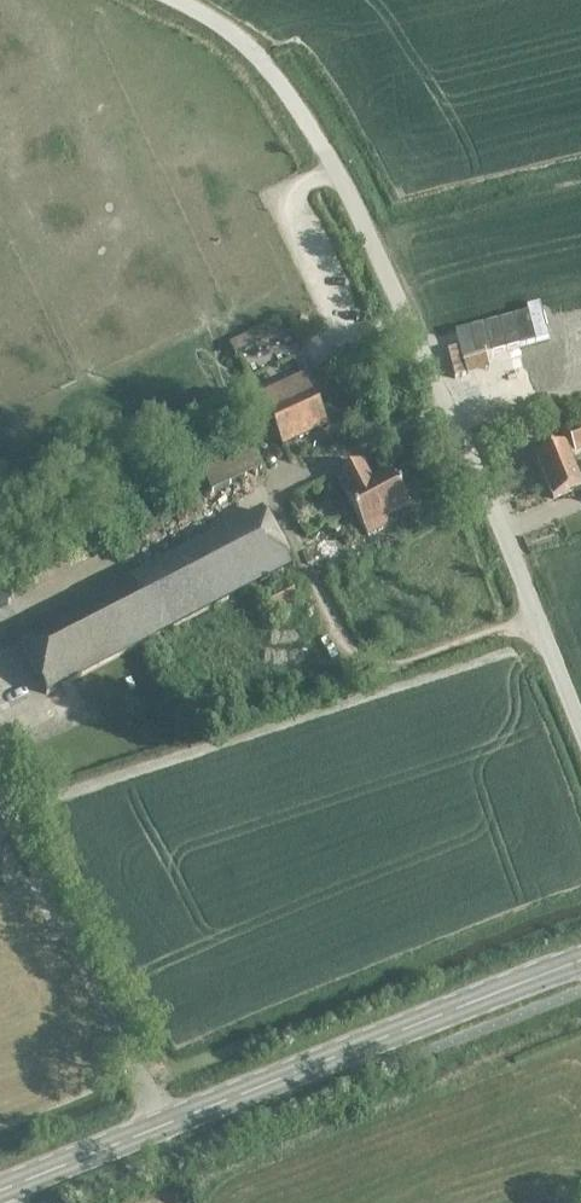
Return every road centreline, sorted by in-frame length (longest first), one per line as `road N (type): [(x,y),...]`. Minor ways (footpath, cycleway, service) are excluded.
road 1 (unclassified): [(580,726),(439,381),(332,165),(261,59),(177,0)]
road 2 (secondary): [(0,1191),(580,961)]

